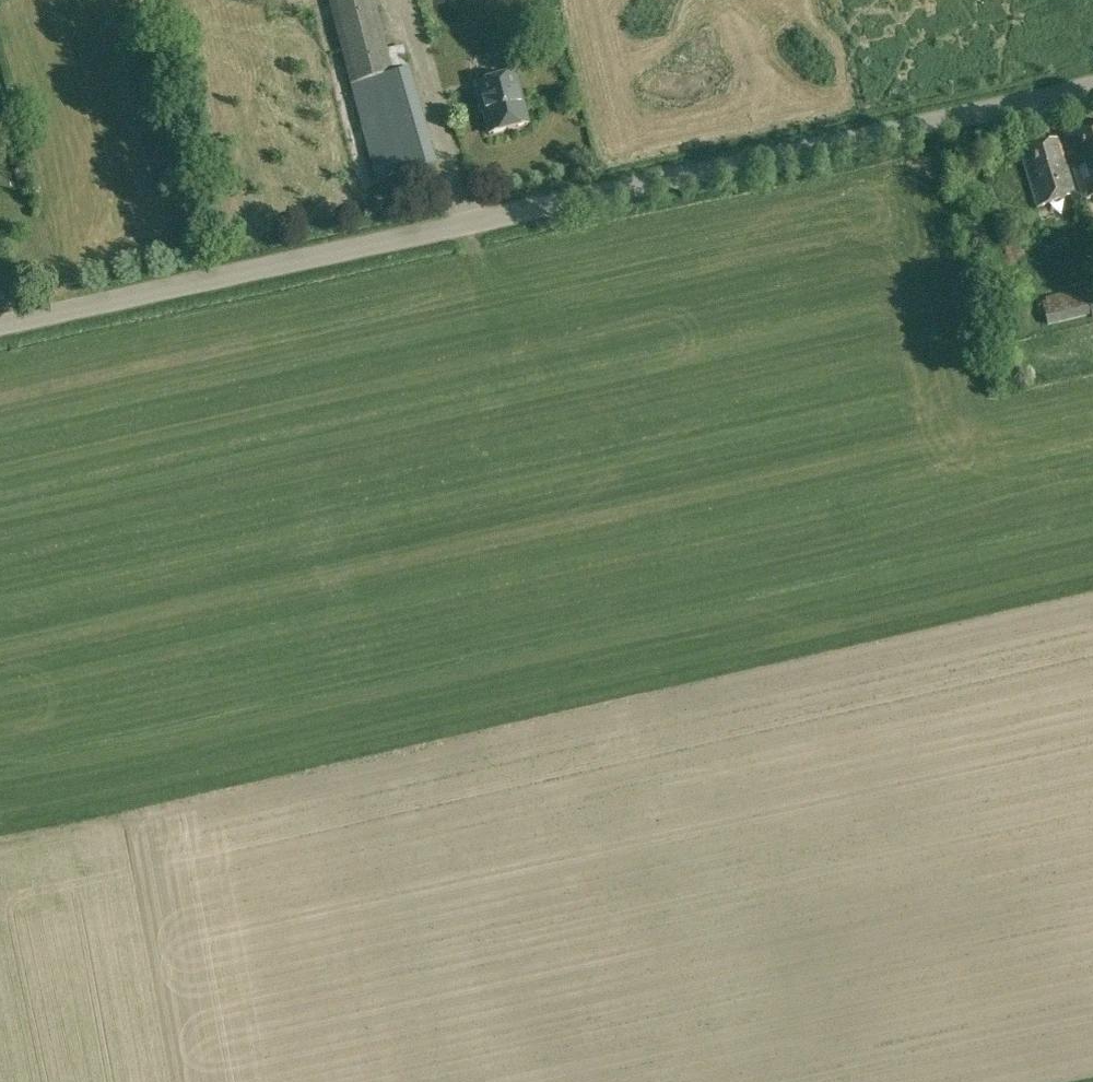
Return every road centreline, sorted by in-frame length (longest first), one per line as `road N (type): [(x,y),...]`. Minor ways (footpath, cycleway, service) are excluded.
road 1 (unclassified): [(0,326),(1092,83)]

